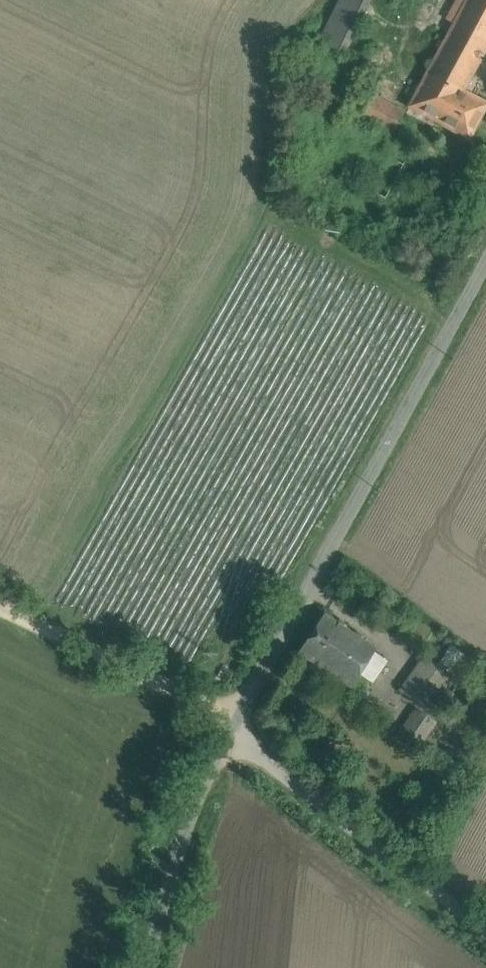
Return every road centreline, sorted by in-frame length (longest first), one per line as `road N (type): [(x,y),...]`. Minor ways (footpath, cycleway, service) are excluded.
road 1 (unclassified): [(485,265),(231,732)]
road 2 (unclassified): [(485,926),(231,732)]
road 3 (track): [(231,732),(191,696),(0,603)]
road 4 (unclassified): [(231,732),(204,787),(151,967)]

